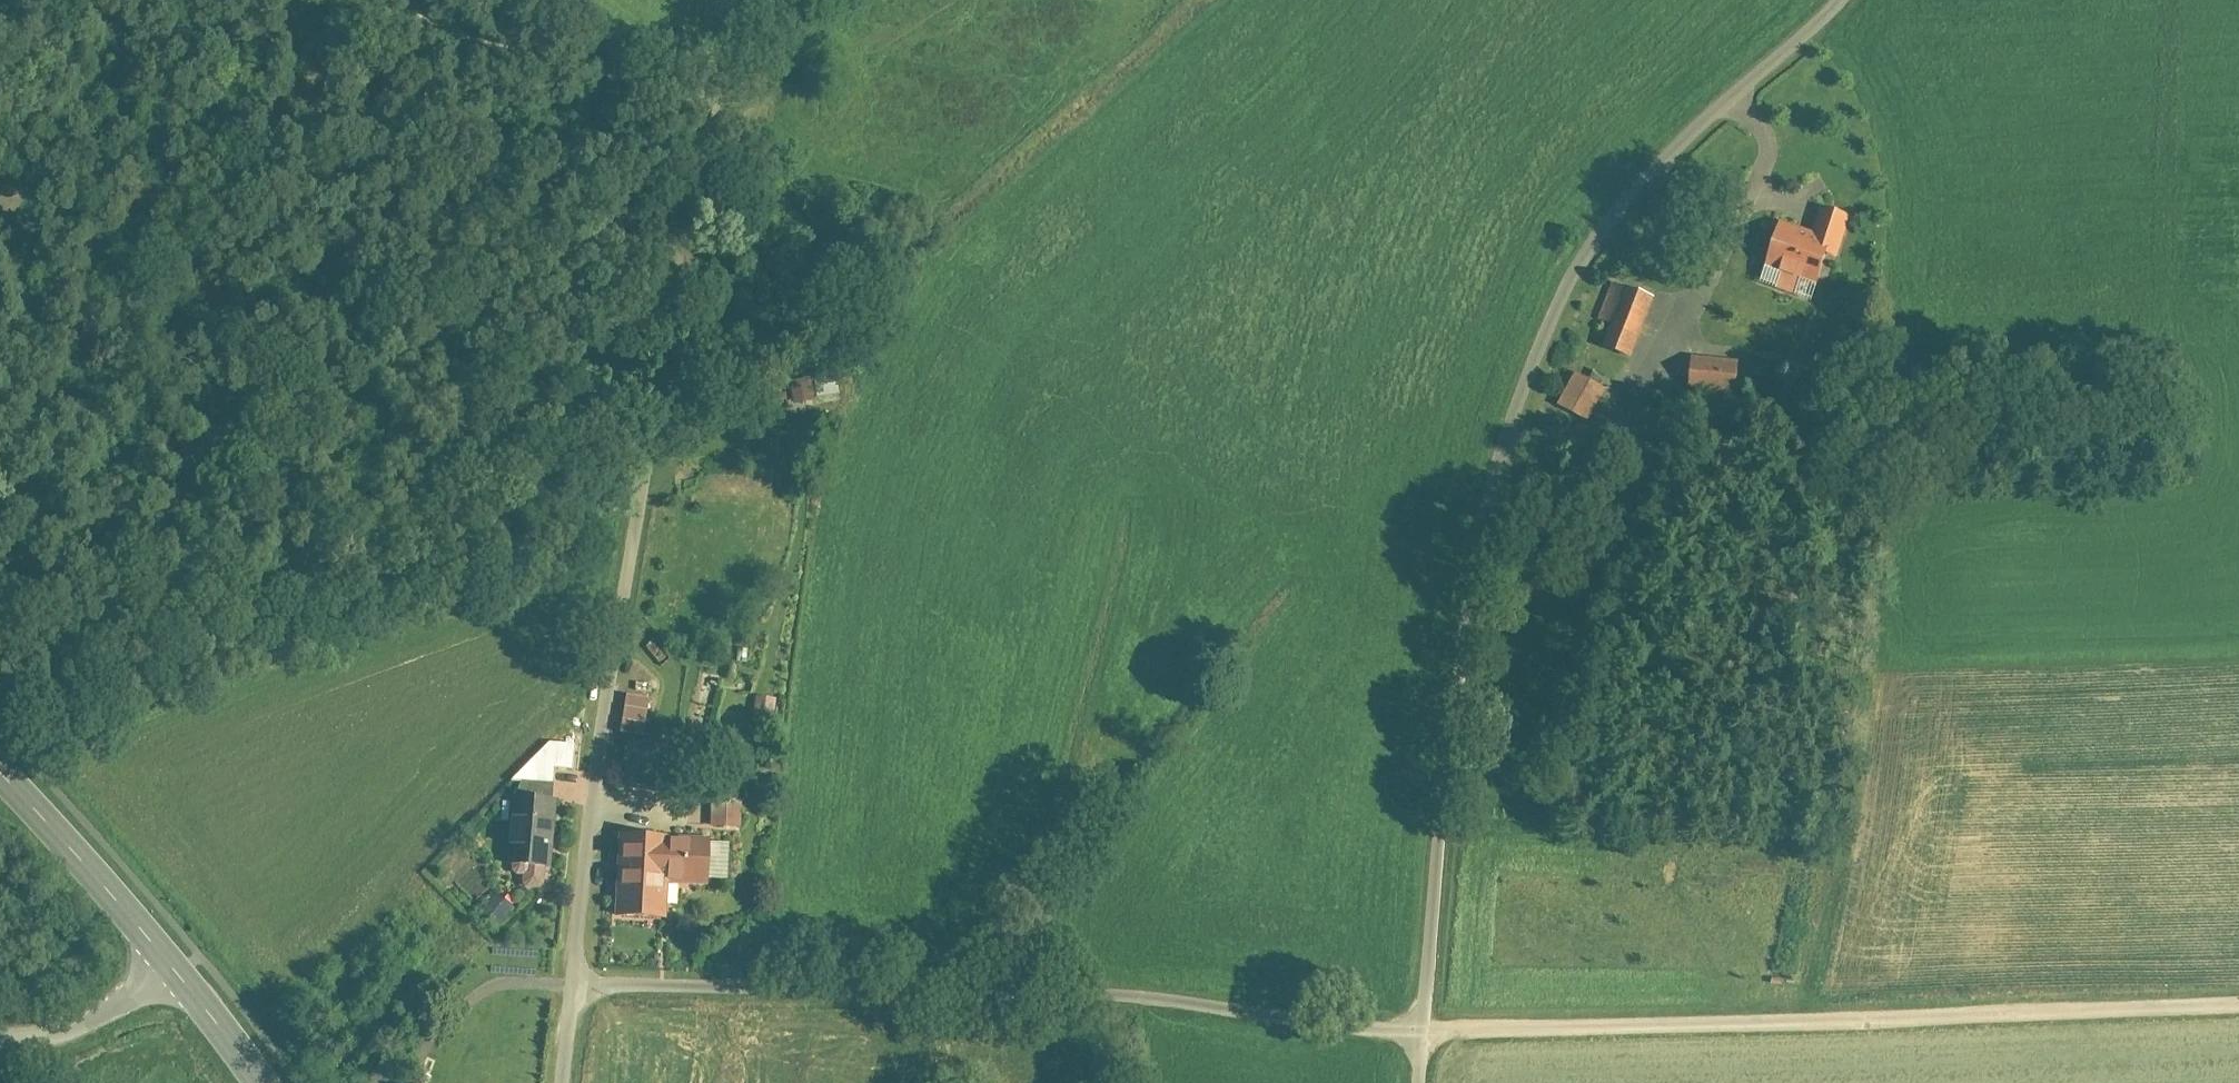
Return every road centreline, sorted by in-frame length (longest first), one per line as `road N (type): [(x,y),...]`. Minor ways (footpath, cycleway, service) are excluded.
road 1 (residential): [(1421,1030),(1472,618),(1542,332),(1638,190),(1840,0)]
road 2 (residential): [(576,975),(696,134),(750,0)]
road 3 (residential): [(1421,1030),(1139,999),(576,975)]
road 4 (track): [(2238,1004),(1421,1030)]
road 5 (primary): [(186,976),(0,766)]
road 6 (track): [(696,134),(500,0)]
road 7 (residential): [(186,976),(55,1034),(0,1033)]
road 8 (primary): [(269,1082),(186,976)]

